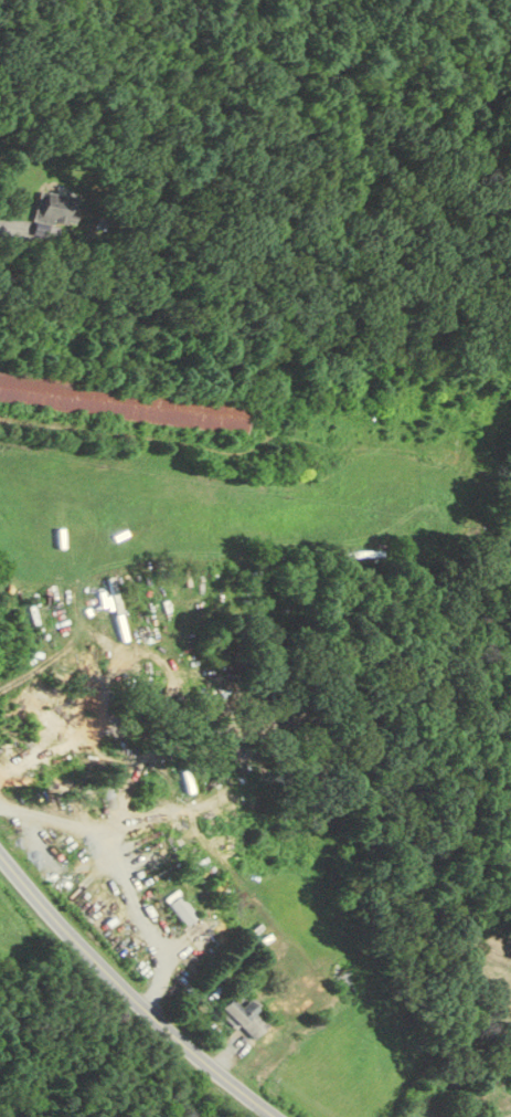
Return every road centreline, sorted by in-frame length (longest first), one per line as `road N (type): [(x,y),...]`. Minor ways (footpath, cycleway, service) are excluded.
road 1 (residential): [(275,1116),(134,998),(0,852)]

